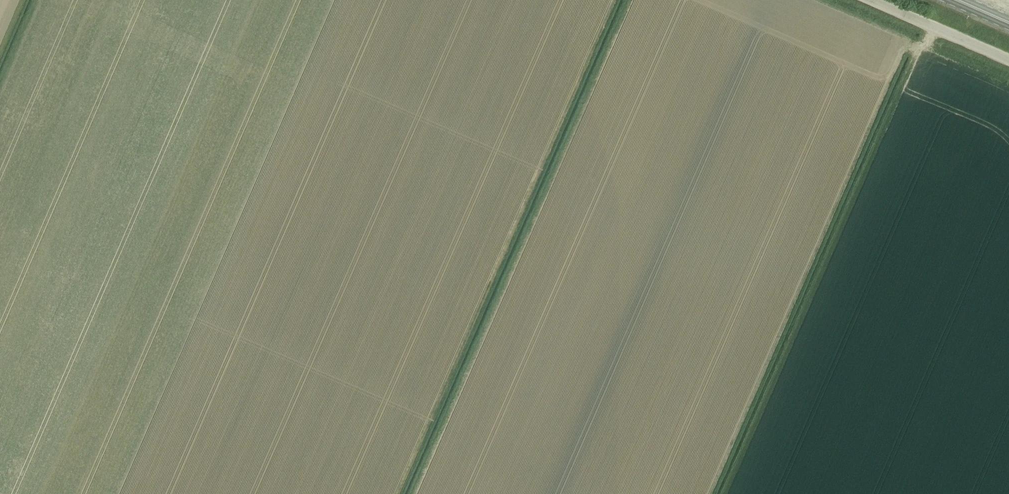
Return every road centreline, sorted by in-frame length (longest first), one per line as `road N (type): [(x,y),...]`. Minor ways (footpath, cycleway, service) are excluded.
road 1 (unclassified): [(1008,61),(870,0)]

